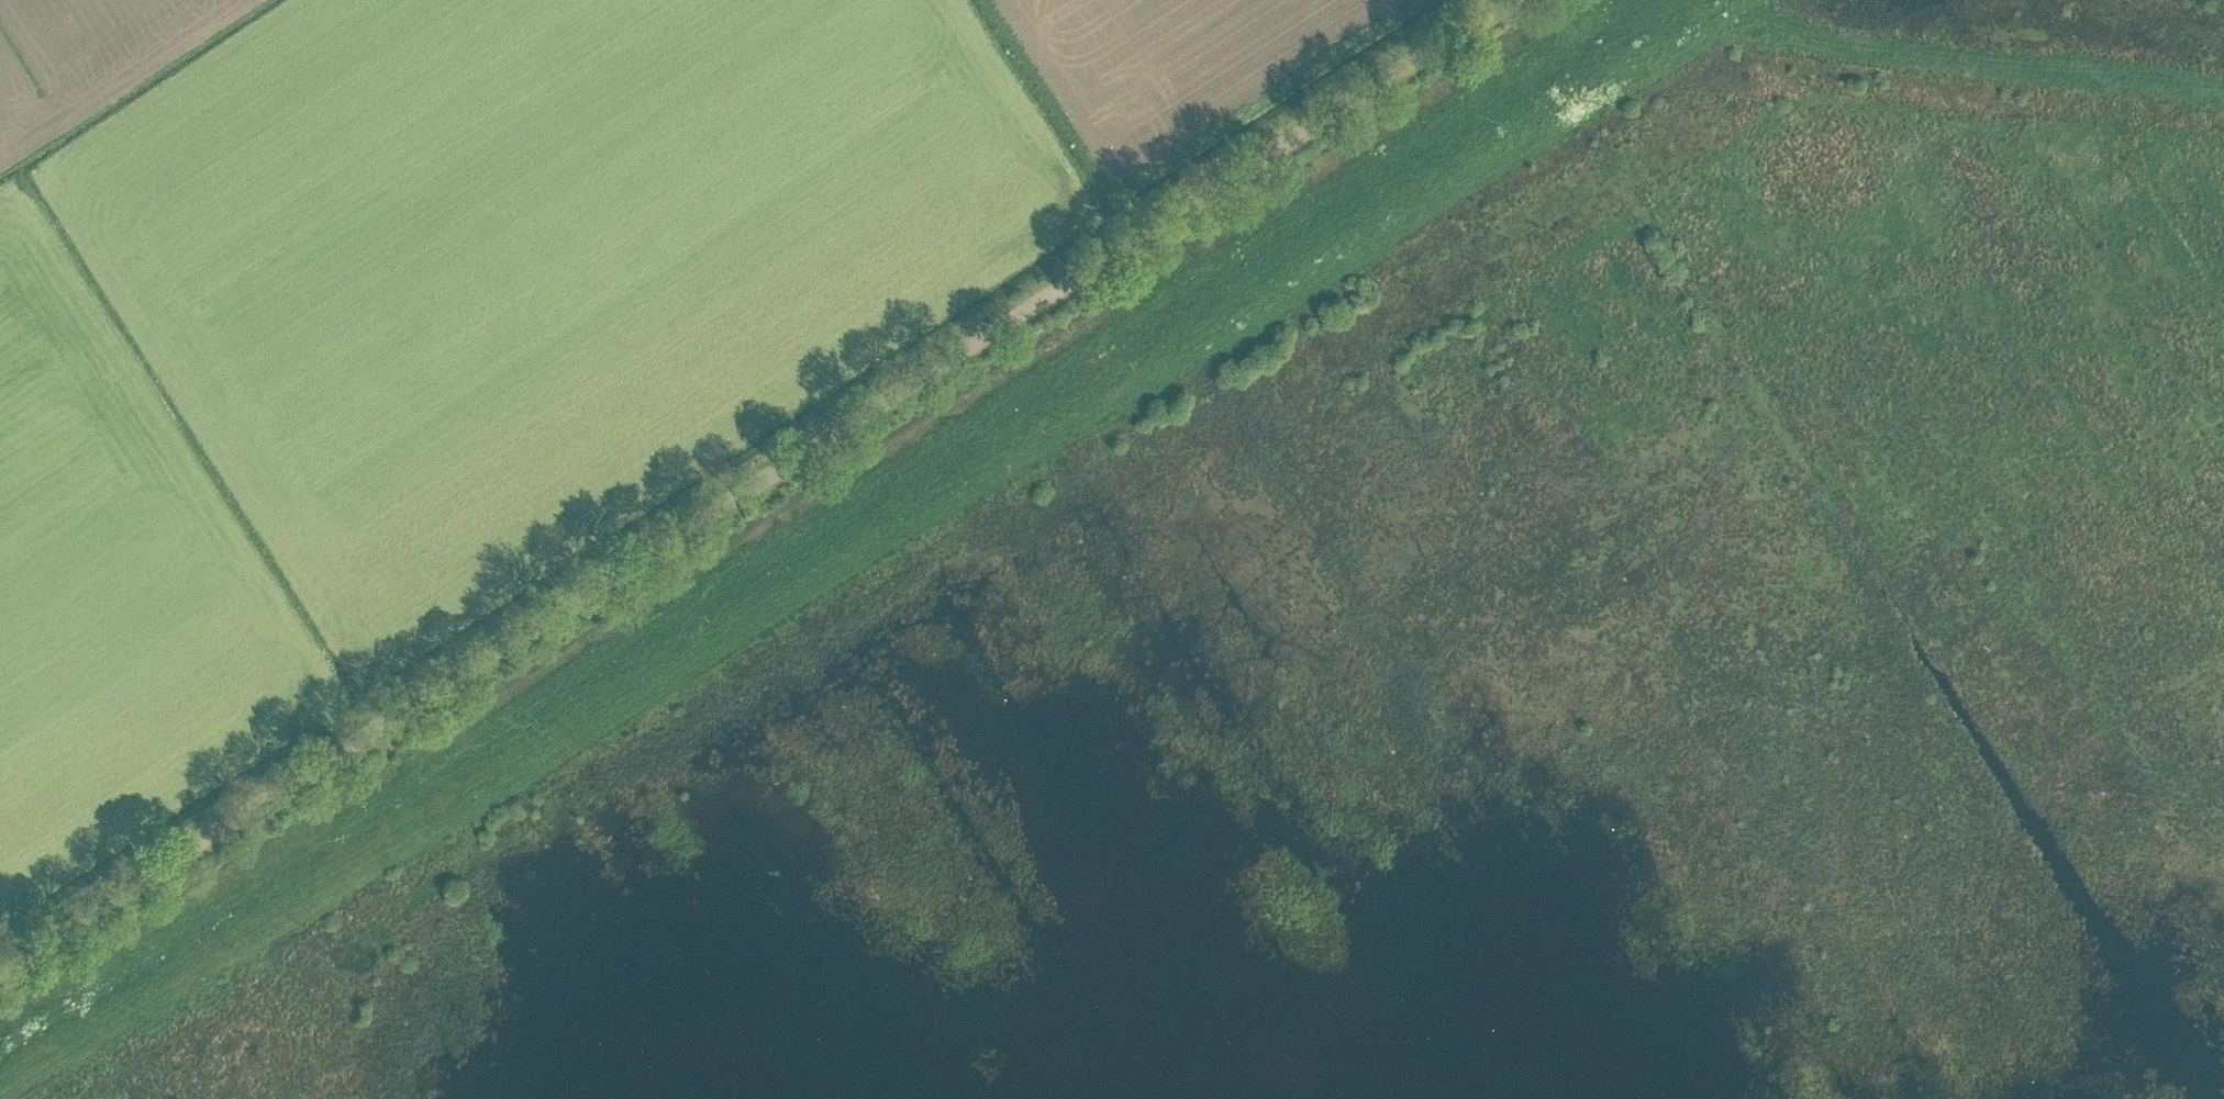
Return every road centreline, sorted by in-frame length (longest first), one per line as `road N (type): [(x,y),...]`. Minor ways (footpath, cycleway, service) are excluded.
road 1 (unclassified): [(0,971),(1505,0)]

